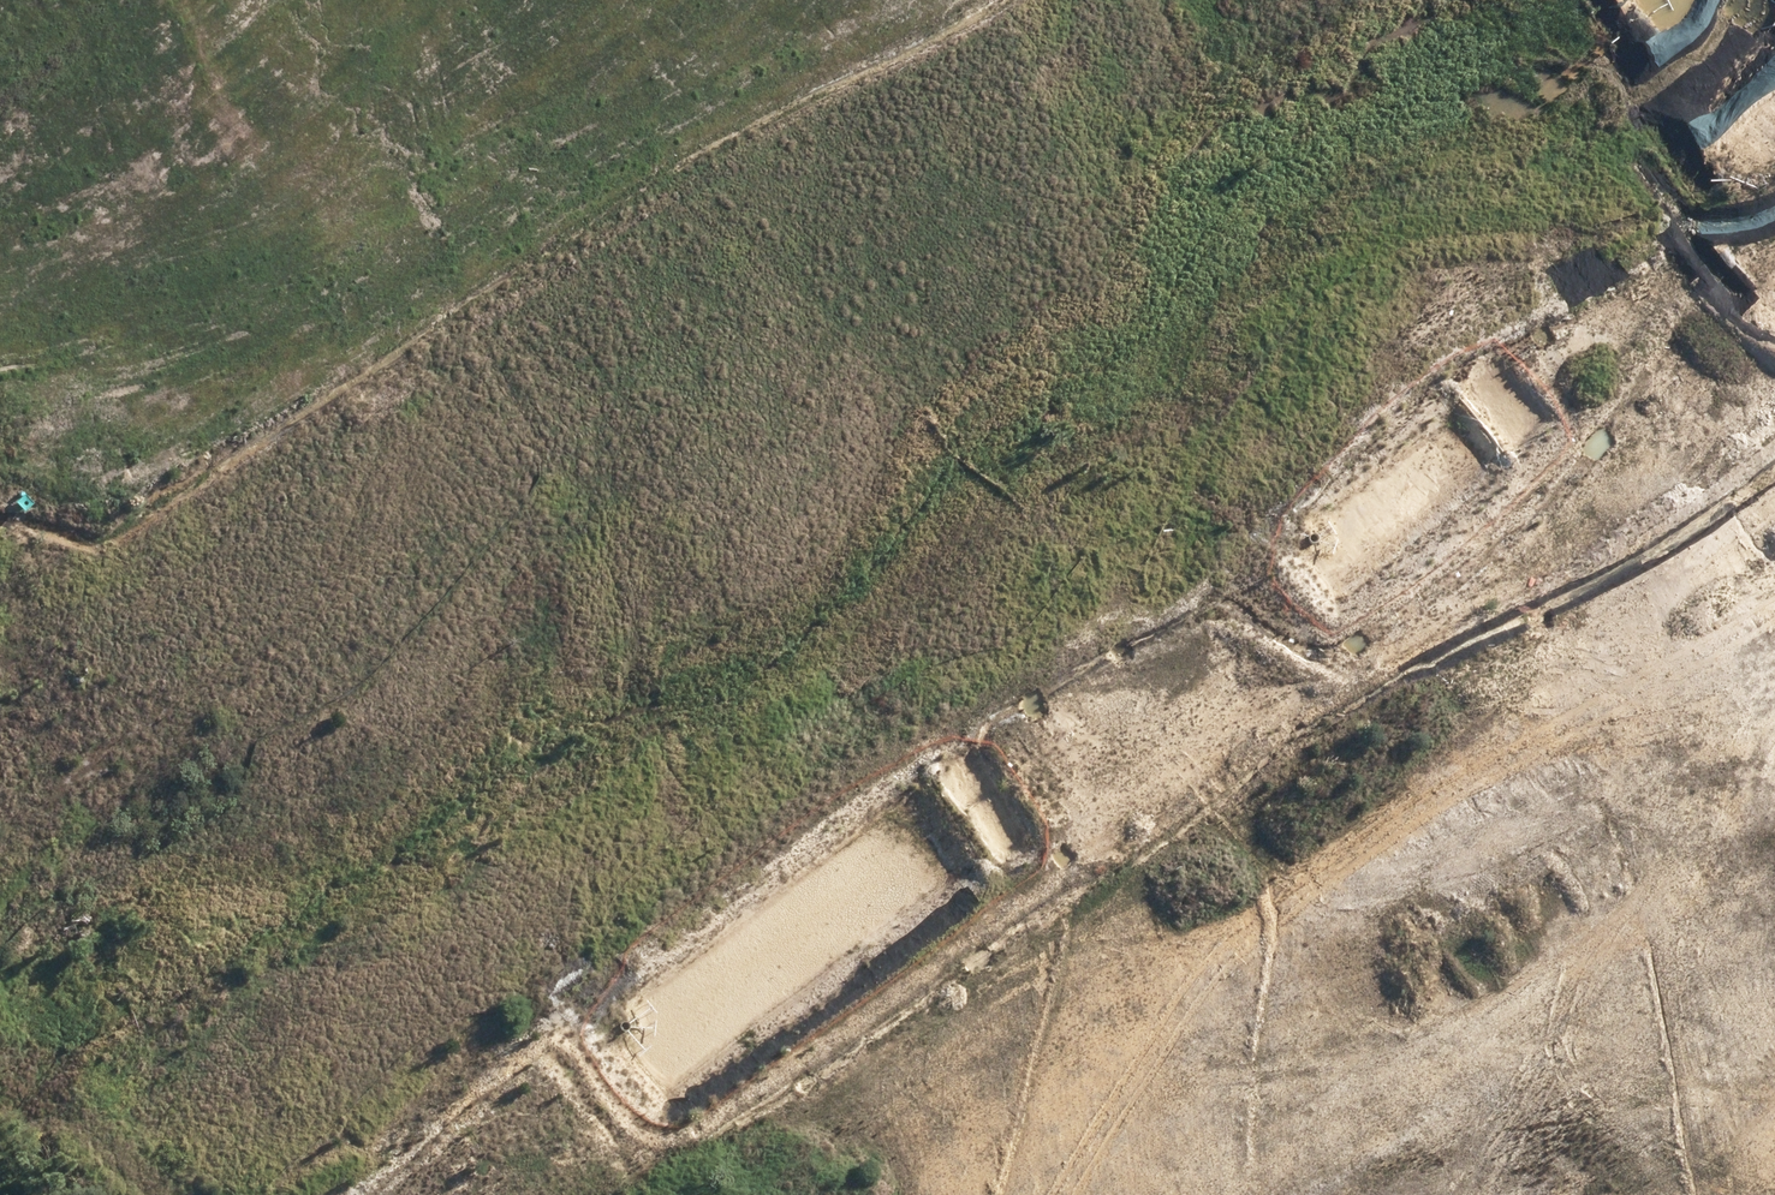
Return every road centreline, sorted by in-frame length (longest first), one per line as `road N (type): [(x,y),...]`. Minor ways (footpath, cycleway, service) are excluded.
road 1 (secondary): [(312,1194),(408,1158),(548,1081),(1774,210)]
road 2 (secondary): [(1774,274),(697,1052),(476,1194)]
road 3 (unknown): [(0,687),(82,622),(314,488),(552,383),(649,328),(1036,0)]
road 4 (unknown): [(0,517),(249,828),(426,1194)]
road 5 (unknown): [(1293,620),(1458,828),(1484,926),(1465,1194)]
road 6 (unknown): [(649,328),(400,0)]
road 7 (unknown): [(1673,348),(1774,476)]

